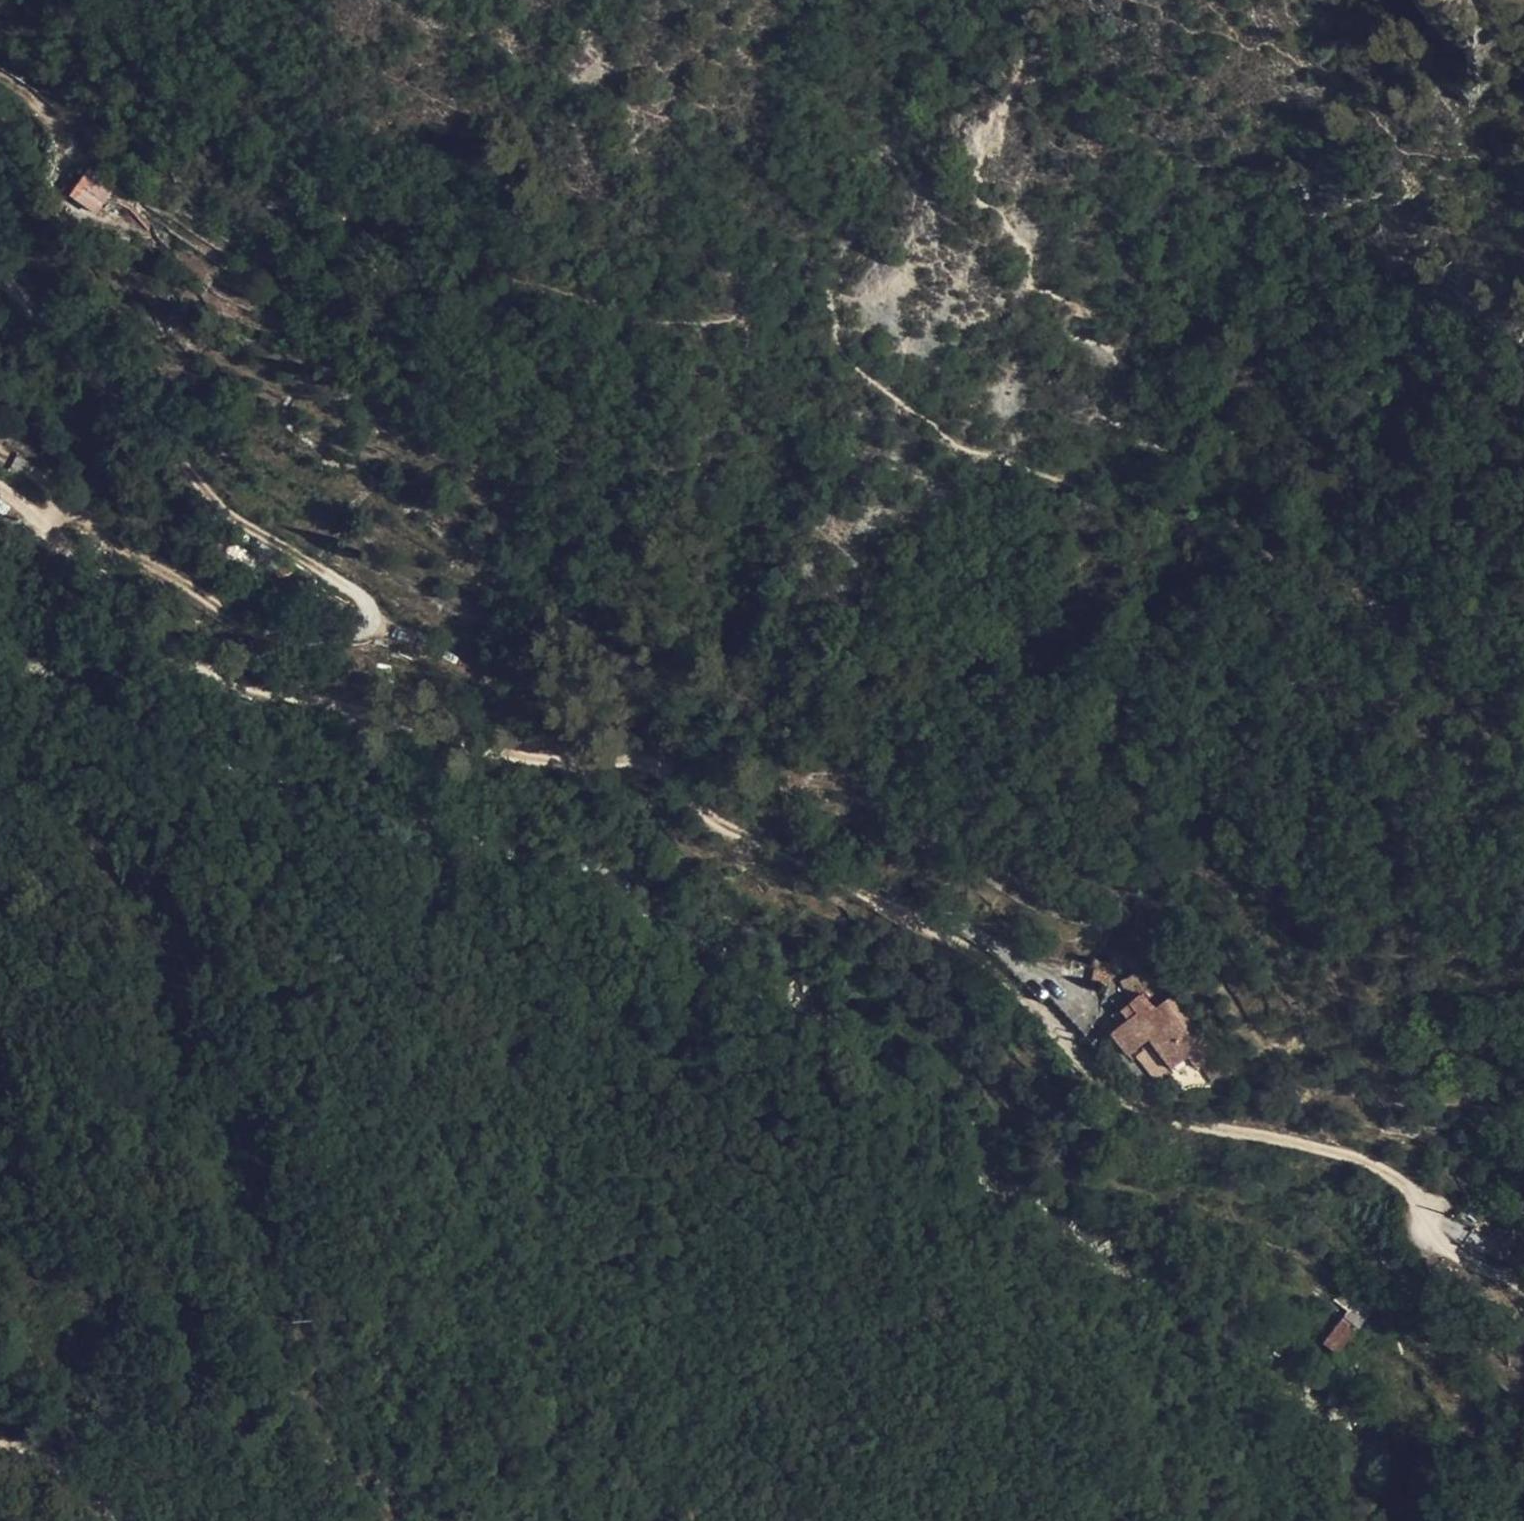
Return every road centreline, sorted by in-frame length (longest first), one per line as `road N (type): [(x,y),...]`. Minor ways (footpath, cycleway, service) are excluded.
road 1 (residential): [(1523,1289),(1443,1246),(1413,1187),(1366,1160),(1165,1114),(1122,1094),(963,944),(824,868),(718,826),(684,782),(643,763),(505,752),(239,679),(147,614),(0,491)]
road 2 (track): [(129,1520),(32,1466),(0,1462)]

